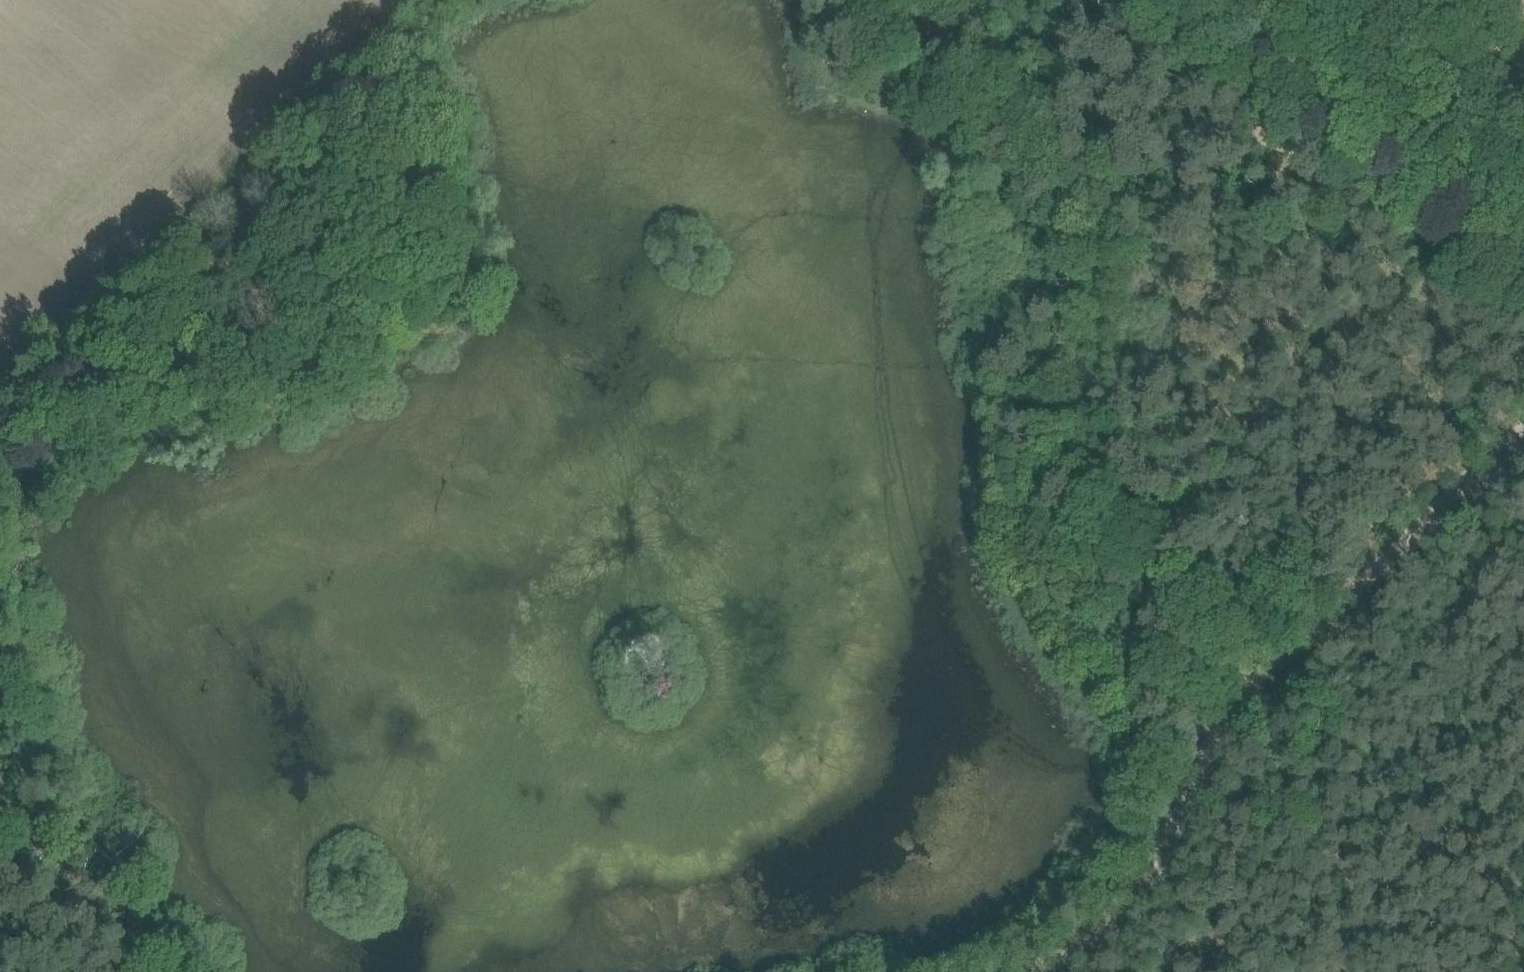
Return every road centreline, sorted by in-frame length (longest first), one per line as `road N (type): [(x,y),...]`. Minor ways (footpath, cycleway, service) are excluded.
road 1 (track): [(1020,971),(1142,898),(1222,710),(1523,436)]
road 2 (track): [(955,0),(920,129)]

